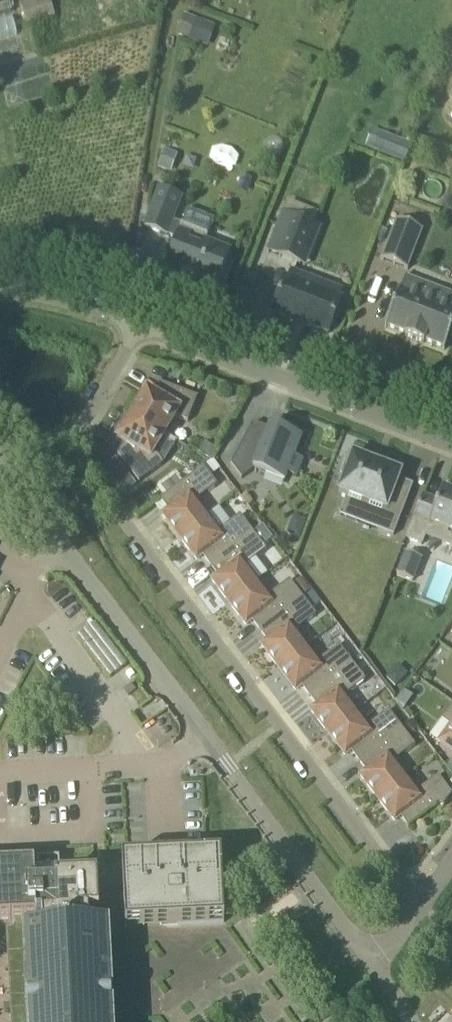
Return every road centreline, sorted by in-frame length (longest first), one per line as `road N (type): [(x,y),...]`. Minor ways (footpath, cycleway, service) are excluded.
road 1 (residential): [(141,324),(74,437),(74,455),(422,913)]
road 2 (residential): [(380,955),(353,941),(0,452)]
road 3 (residential): [(451,450),(141,324)]
road 4 (residential): [(141,324),(0,284)]

